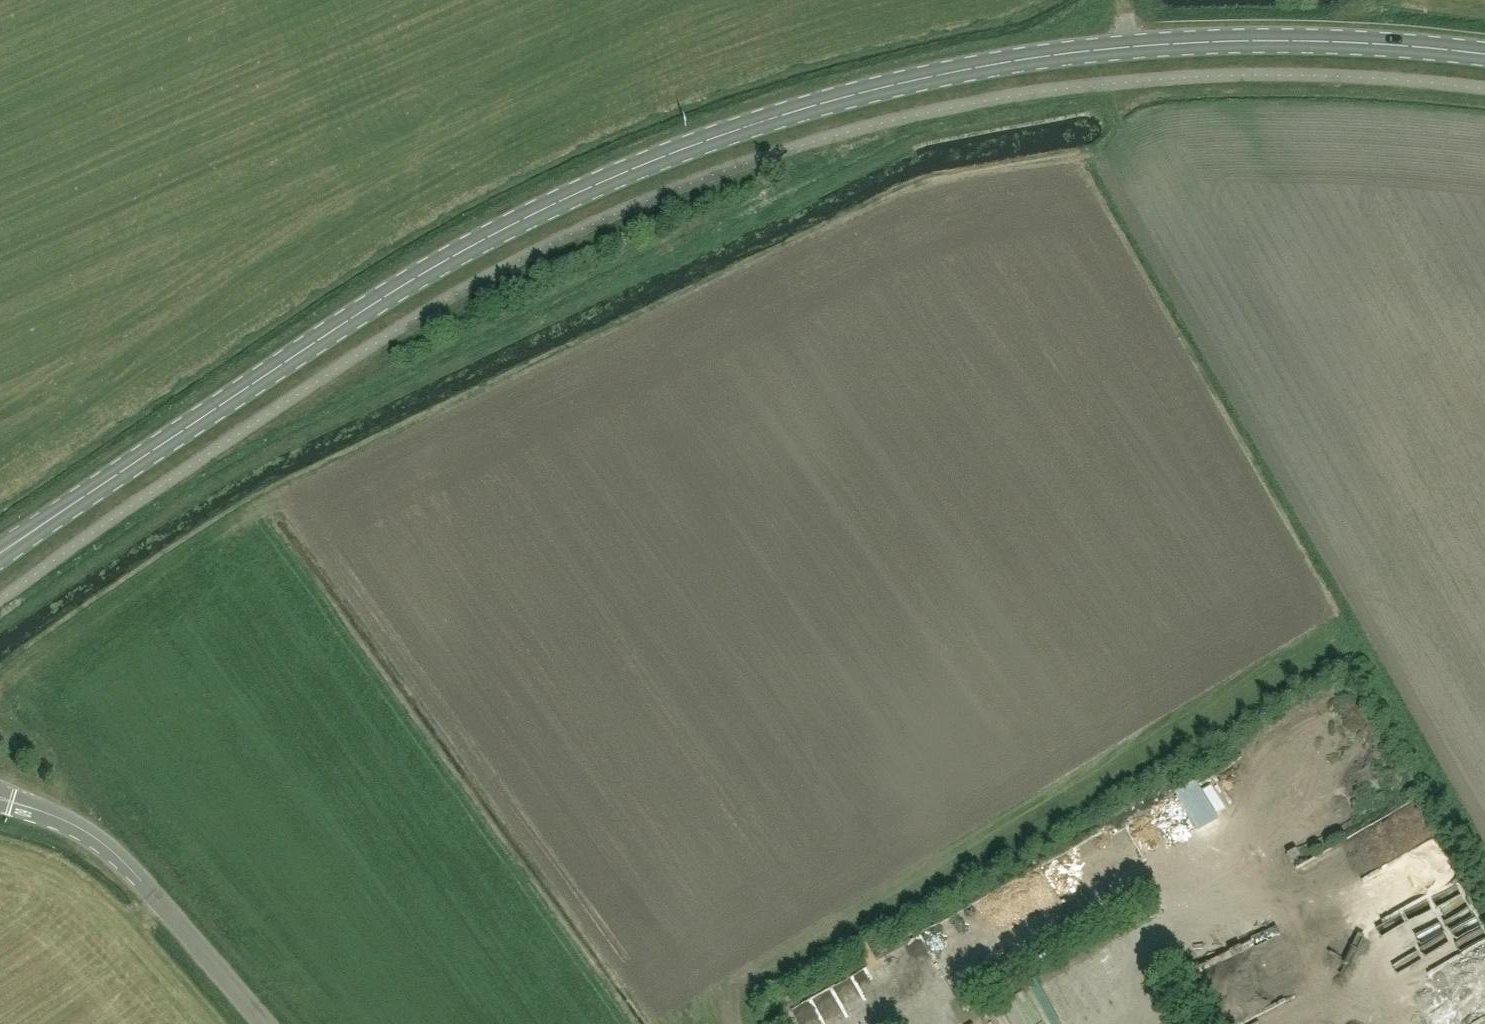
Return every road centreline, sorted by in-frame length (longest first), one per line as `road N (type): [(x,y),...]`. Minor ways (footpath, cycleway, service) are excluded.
road 1 (secondary): [(1484,55),(1380,45),(1154,46),(925,79),(709,141),(480,242),(1,555)]
road 2 (unclassified): [(261,1023),(105,847),(49,810),(0,799)]

